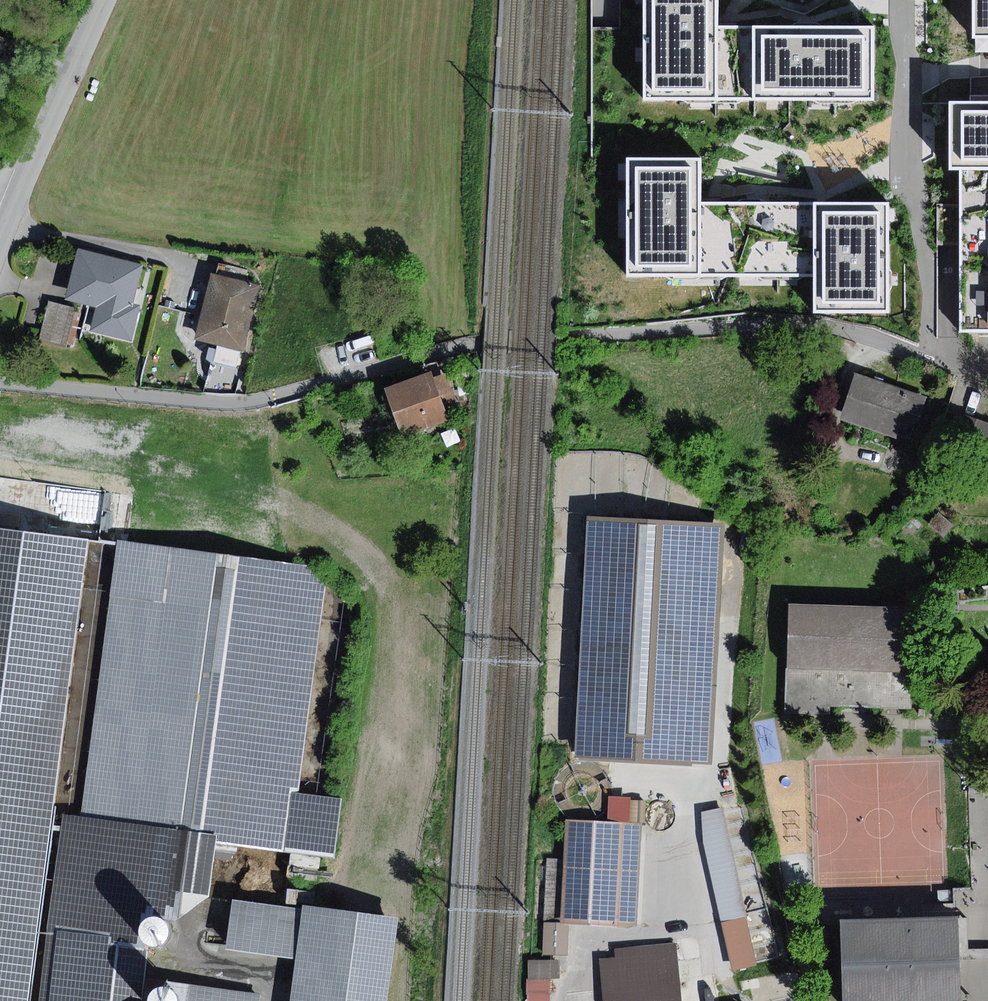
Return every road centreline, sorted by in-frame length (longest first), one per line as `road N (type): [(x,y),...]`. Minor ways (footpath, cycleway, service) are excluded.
road 1 (unclassified): [(0,245),(103,0)]

